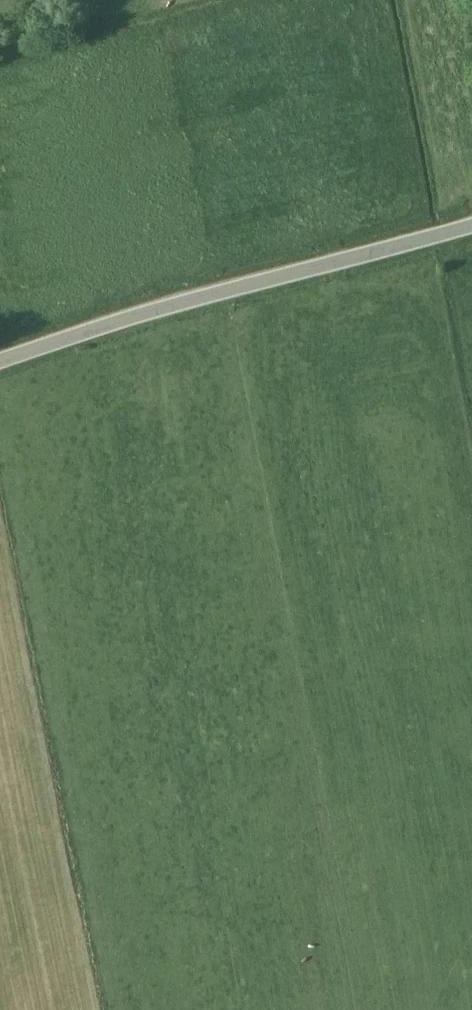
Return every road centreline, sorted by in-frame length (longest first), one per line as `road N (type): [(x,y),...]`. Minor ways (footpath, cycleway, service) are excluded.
road 1 (unclassified): [(0,362),(169,306),(471,225)]

